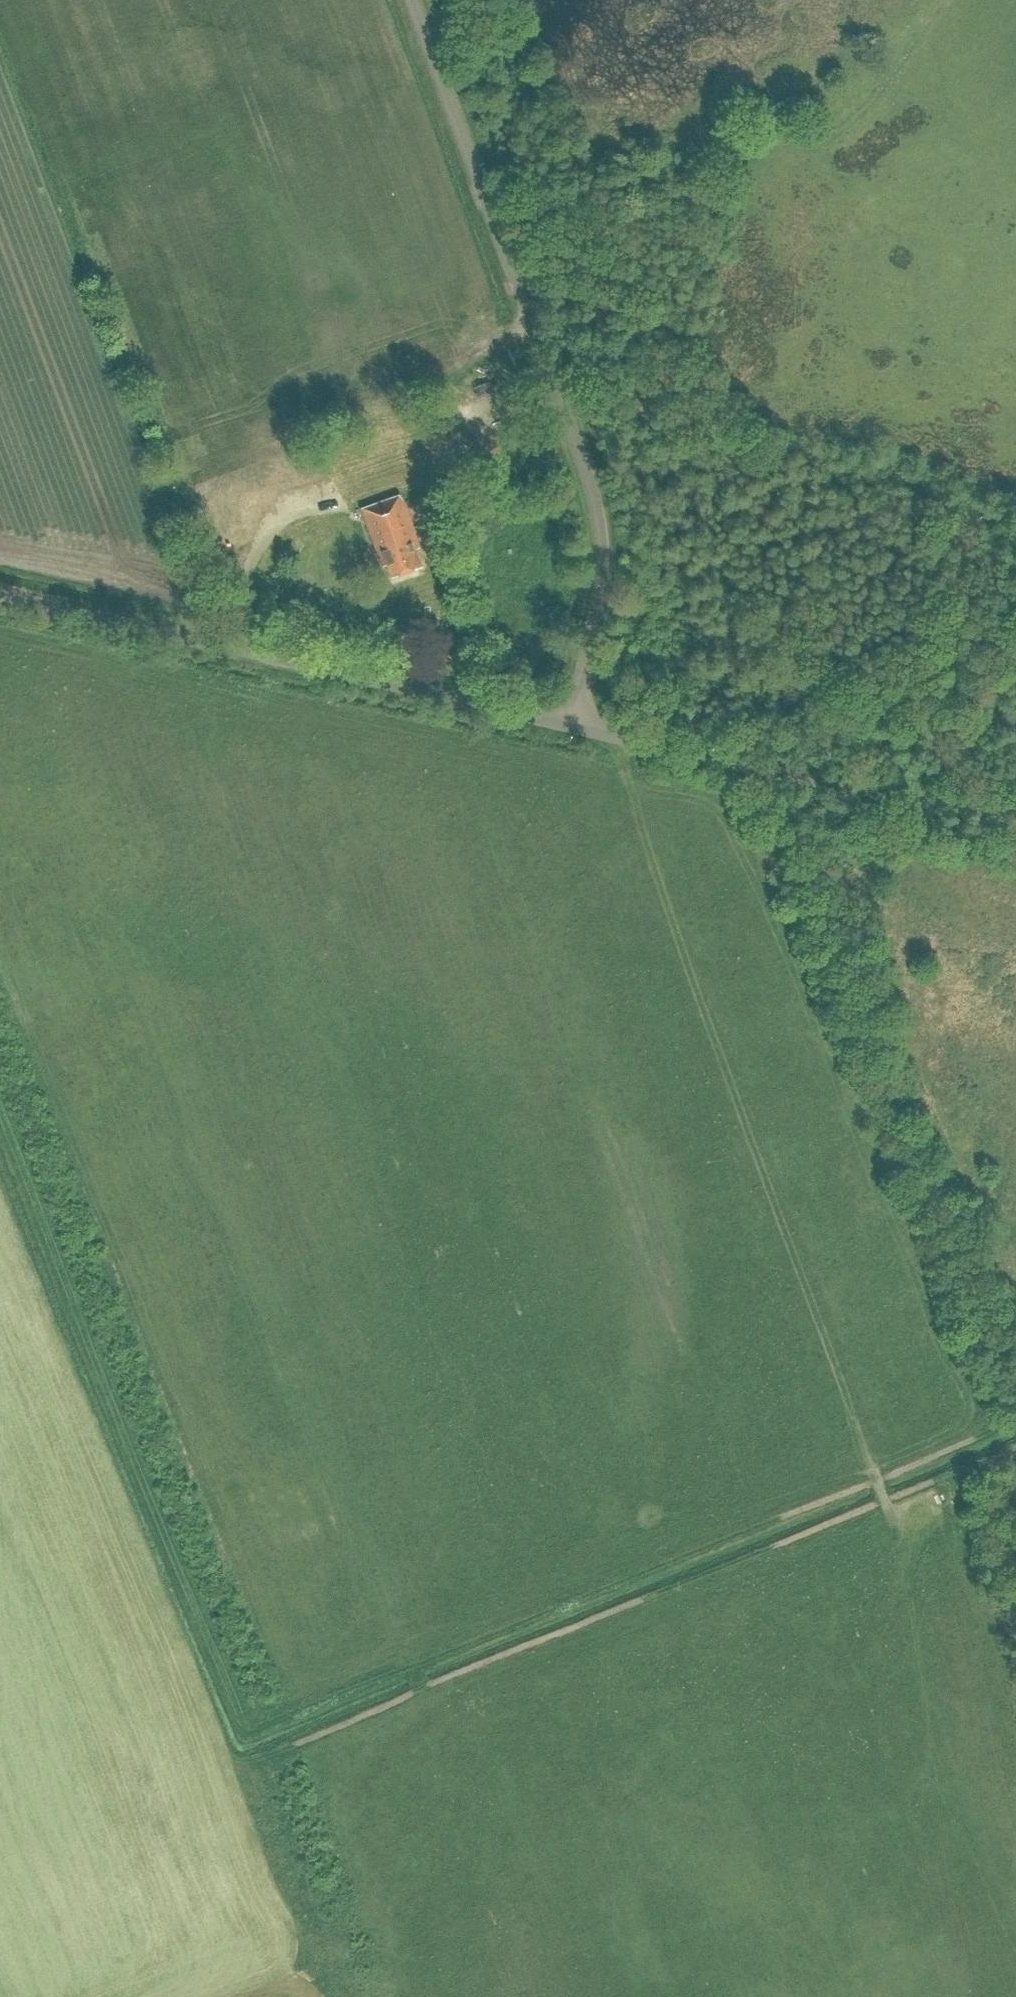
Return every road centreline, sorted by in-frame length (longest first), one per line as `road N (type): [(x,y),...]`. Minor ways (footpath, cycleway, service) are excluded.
road 1 (unclassified): [(572,725),(604,569),(589,467),(415,0)]
road 2 (unclassified): [(572,725),(0,594)]
road 3 (track): [(499,226),(732,155),(828,136),(867,106),(943,0)]
road 4 (unclassified): [(1015,819),(572,725)]

